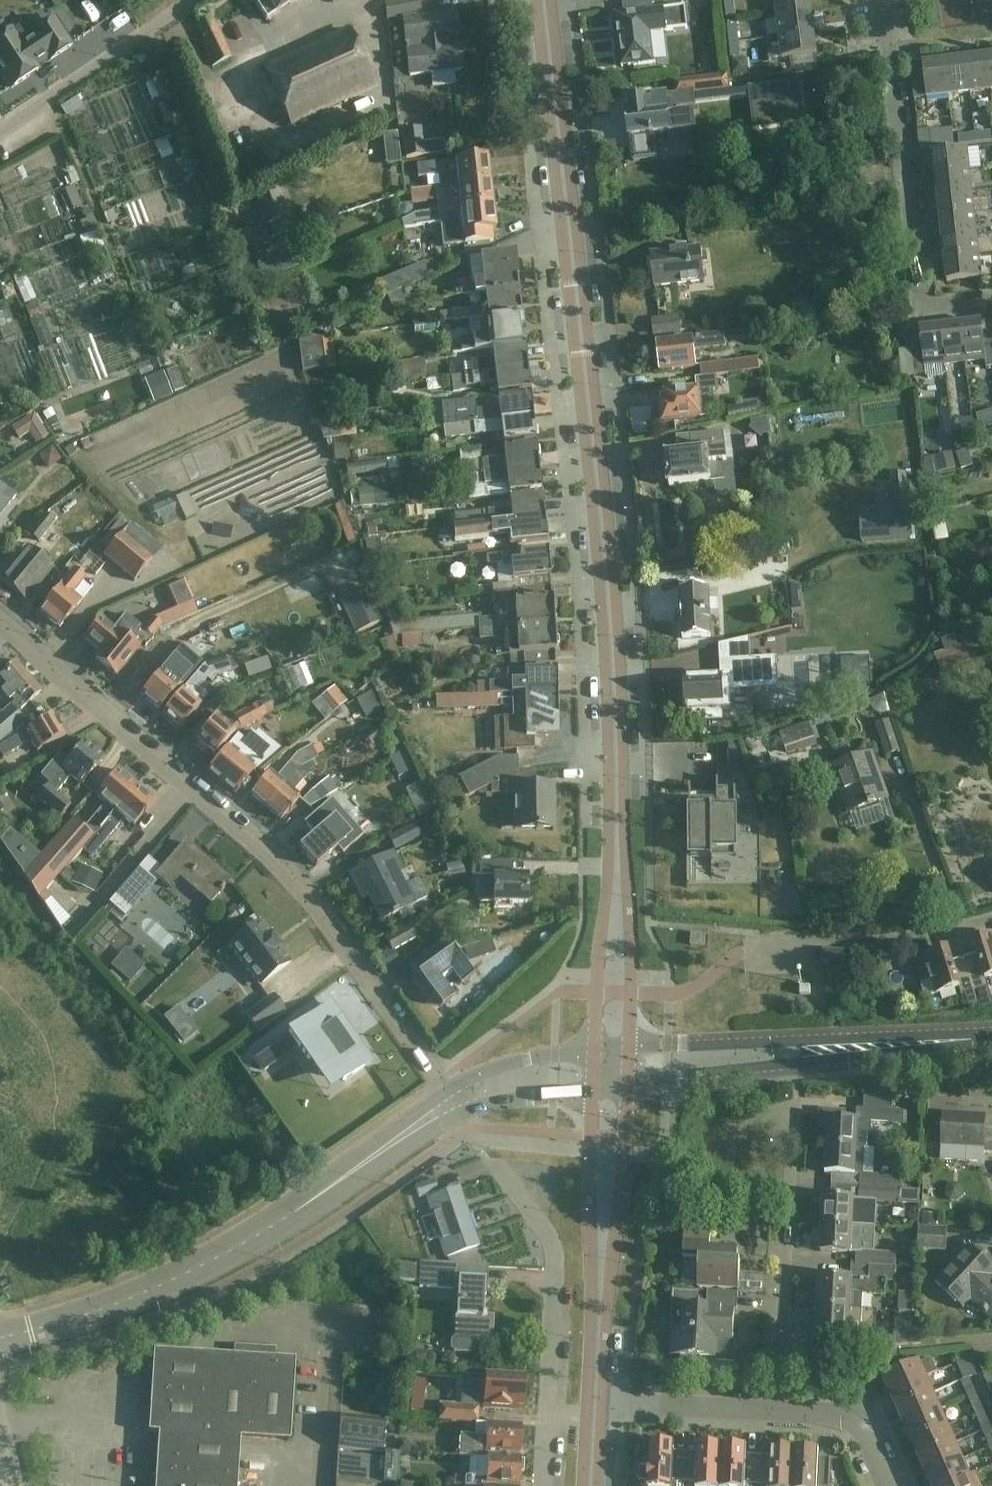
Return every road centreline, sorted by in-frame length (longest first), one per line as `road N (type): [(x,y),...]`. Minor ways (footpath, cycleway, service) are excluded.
road 1 (residential): [(612,1065),(615,692),(543,0)]
road 2 (residential): [(457,1099),(285,877),(0,617)]
road 3 (tertiary): [(0,1338),(161,1286),(305,1206),(457,1099)]
road 4 (residential): [(991,294),(905,295),(875,0)]
road 5 (tertiary): [(612,1065),(991,1036)]
road 6 (residential): [(595,1403),(612,1065)]
road 7 (residential): [(515,1190),(551,1244),(541,1485)]
road 8 (residential): [(772,1411),(793,1114)]
road 9 (residential): [(760,948),(911,939),(991,916)]
road 10 (residential): [(0,128),(185,0)]
road 11 (unclassified): [(320,1485),(329,1340),(337,1319),(356,1319)]
road 12 (residential): [(595,1403),(772,1411)]
road 13 (tertiary): [(457,1099),(503,1083),(612,1065)]
road 14 (residential): [(772,1411),(858,1422),(887,1485)]

